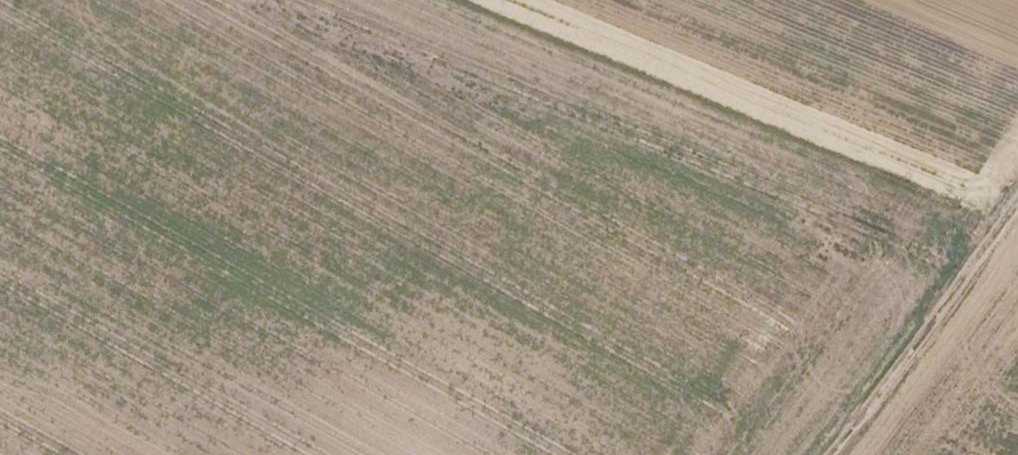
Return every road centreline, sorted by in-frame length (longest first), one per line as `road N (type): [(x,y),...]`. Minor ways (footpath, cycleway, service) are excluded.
road 1 (track): [(819,454),(1017,211)]

